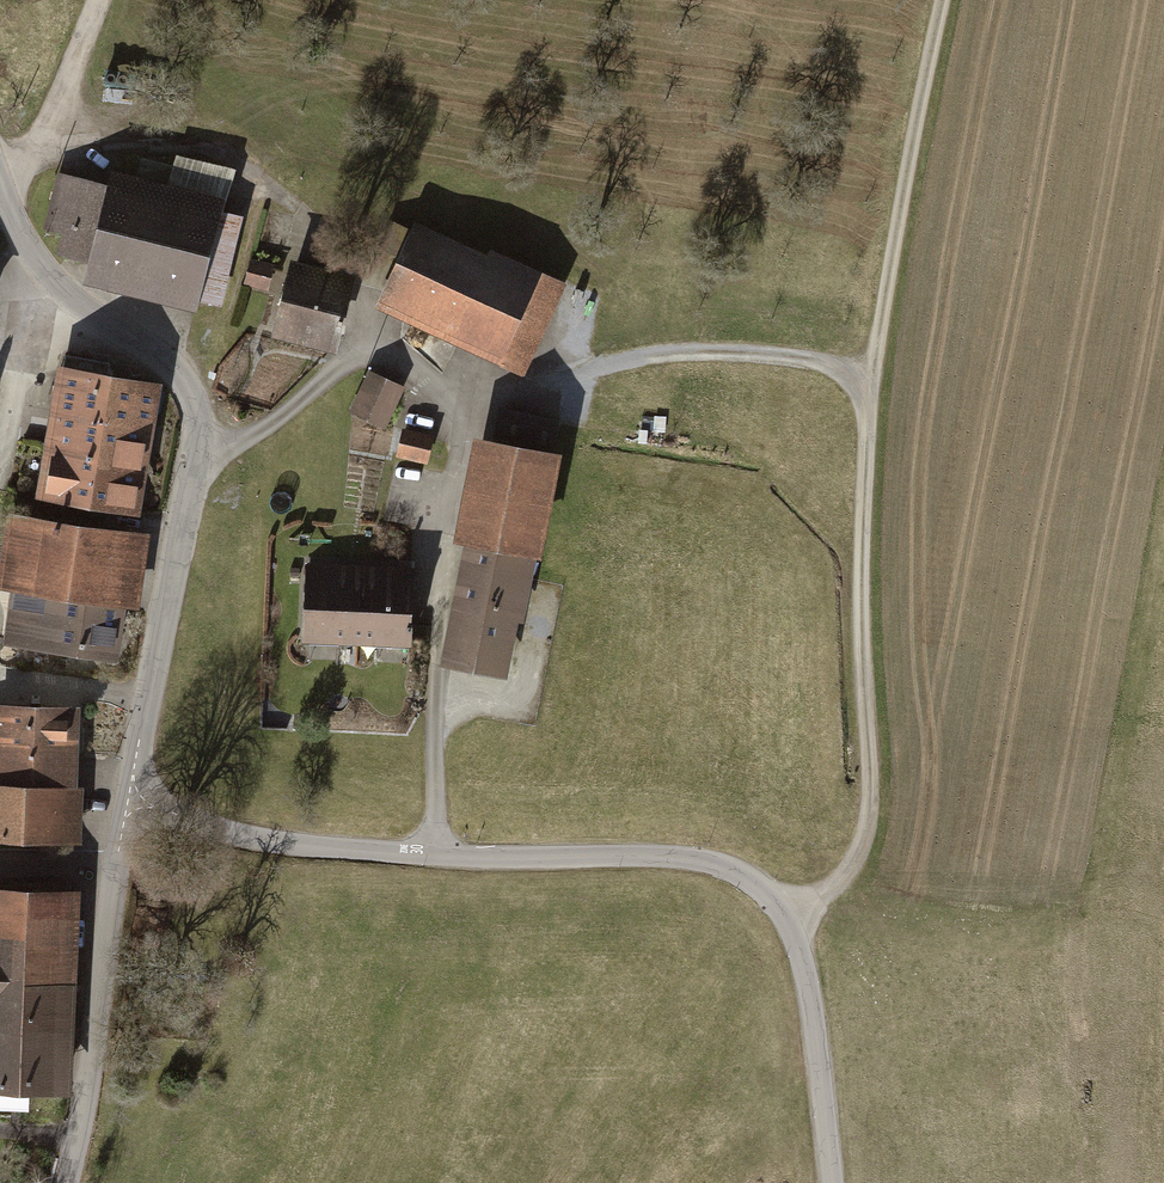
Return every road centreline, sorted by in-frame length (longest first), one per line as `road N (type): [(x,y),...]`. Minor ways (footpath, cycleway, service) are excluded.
road 1 (track): [(787,922),(828,901),(854,873),(868,828),(861,649),(874,385),(947,0)]
road 2 (unclassified): [(835,1182),(807,970),(766,891),(738,872),(695,860),(286,845),(125,811)]
road 3 (tertiary): [(0,180),(49,275),(160,357),(197,407),(198,460),(125,811)]
road 4 (tertiary): [(125,811),(88,1090),(67,1182)]
road 5 (track): [(874,385),(800,362),(680,355),(554,370)]

